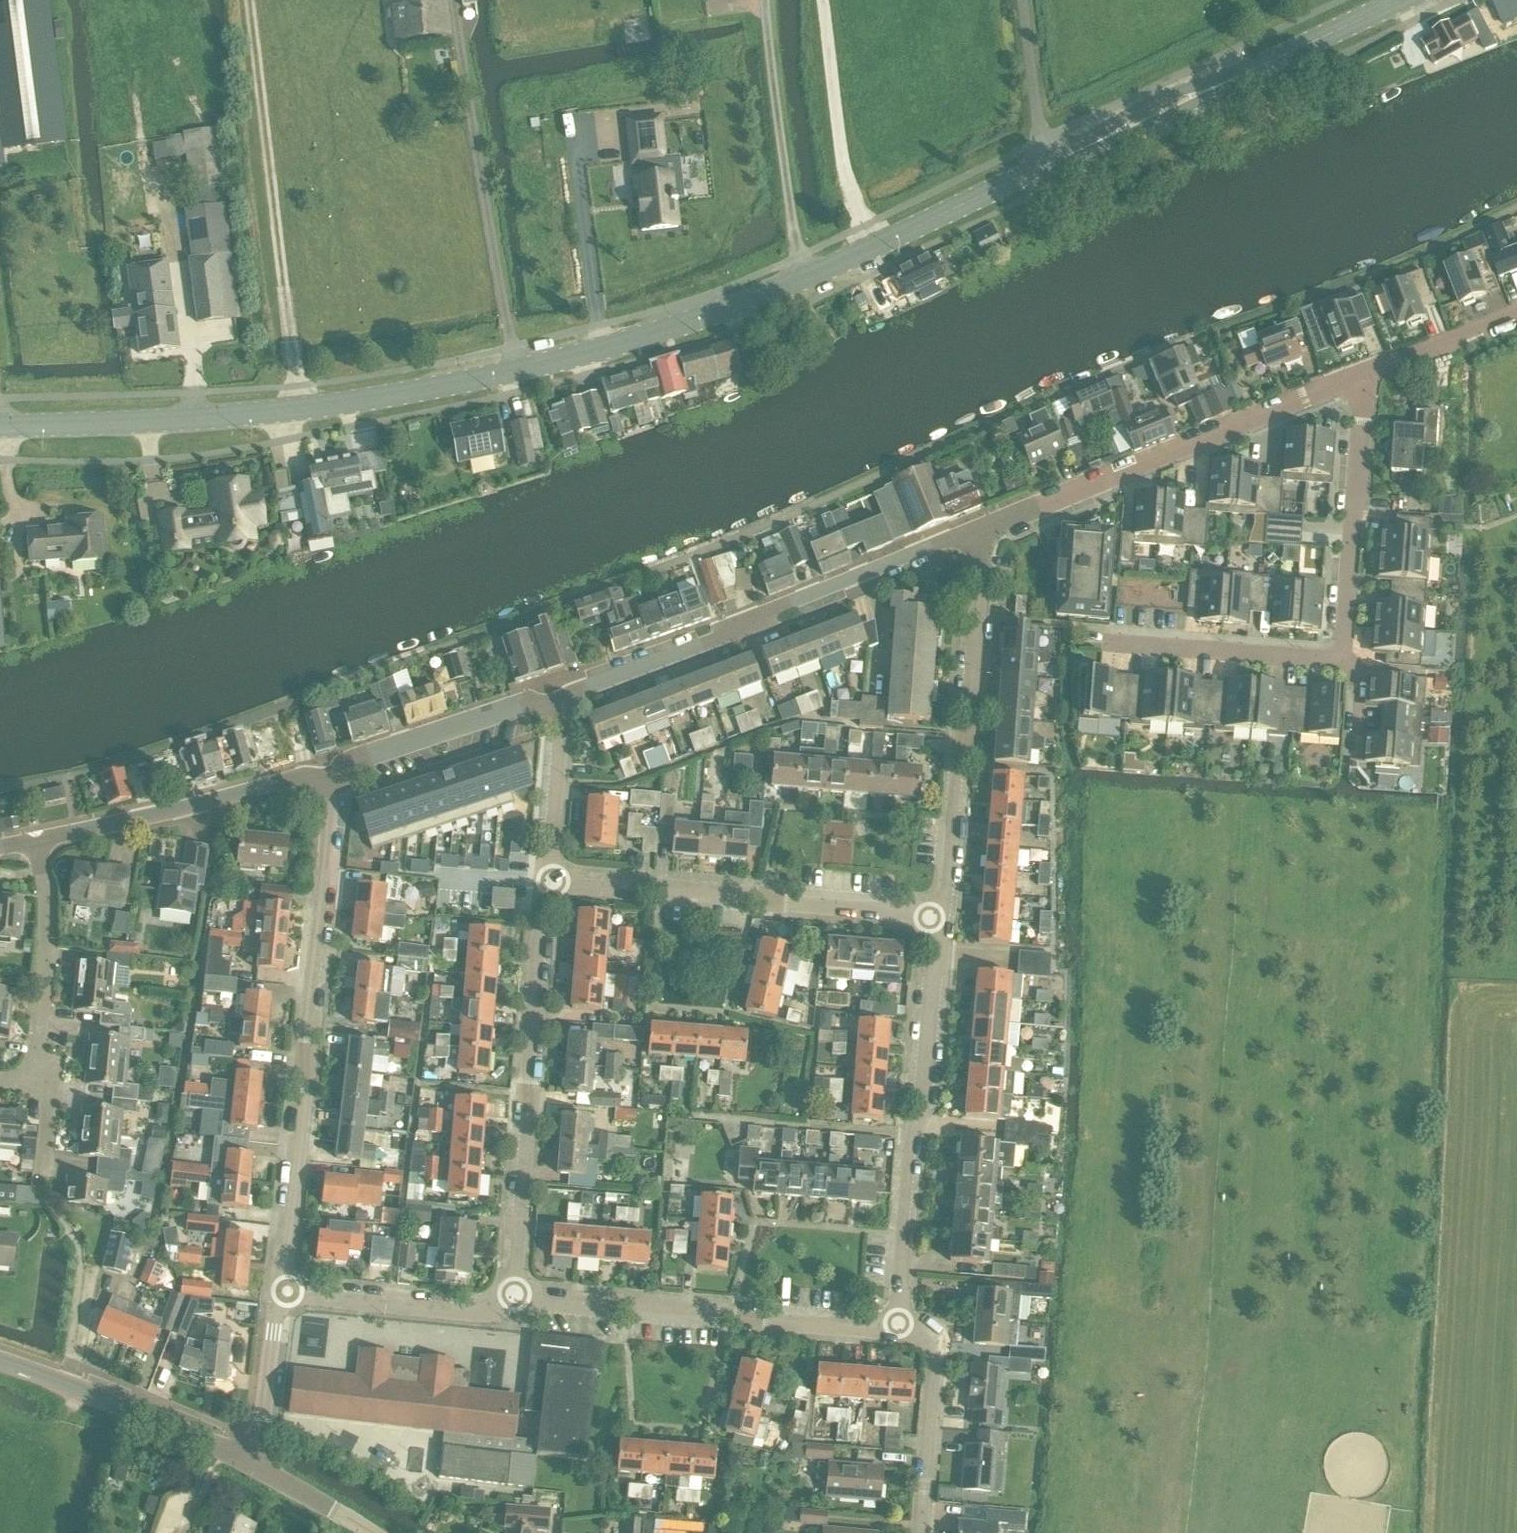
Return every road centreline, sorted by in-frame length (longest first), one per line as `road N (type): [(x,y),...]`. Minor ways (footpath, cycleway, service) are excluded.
road 1 (secondary): [(0,426),(237,416),(411,392),(701,318),(1403,0)]
road 2 (tertiary): [(281,1292),(329,771)]
road 3 (tertiary): [(548,698),(980,529)]
road 4 (residential): [(512,1299),(549,876)]
road 5 (tertiary): [(980,529),(1364,375)]
road 6 (residential): [(901,1327),(939,918)]
road 7 (residential): [(939,918),(549,876)]
road 8 (residential): [(939,918),(956,822),(980,529)]
road 9 (residential): [(512,1299),(901,1327)]
road 10 (tertiary): [(329,771),(36,843)]
road 11 (residential): [(1364,375),(1344,657)]
road 12 (tertiary): [(259,1469),(65,1384),(0,1365)]
road 13 (residential): [(36,1085),(49,924),(36,843)]
road 14 (residential): [(1344,657),(1110,643)]
road 15 (residential): [(281,1292),(481,1311),(512,1299)]
road 16 (tertiary): [(329,771),(548,698)]
road 17 (residential): [(901,1327),(921,1330),(935,1344),(939,1369),(922,1532)]
road 18 (residential): [(549,876),(561,723),(548,698)]
road 19 (tertiary): [(259,1469),(281,1292)]
road 20 (track): [(1044,165),(1023,0)]
road 21 (tertiary): [(1364,375),(1516,316)]
road 22 (tertiary): [(374,1532),(259,1469)]

